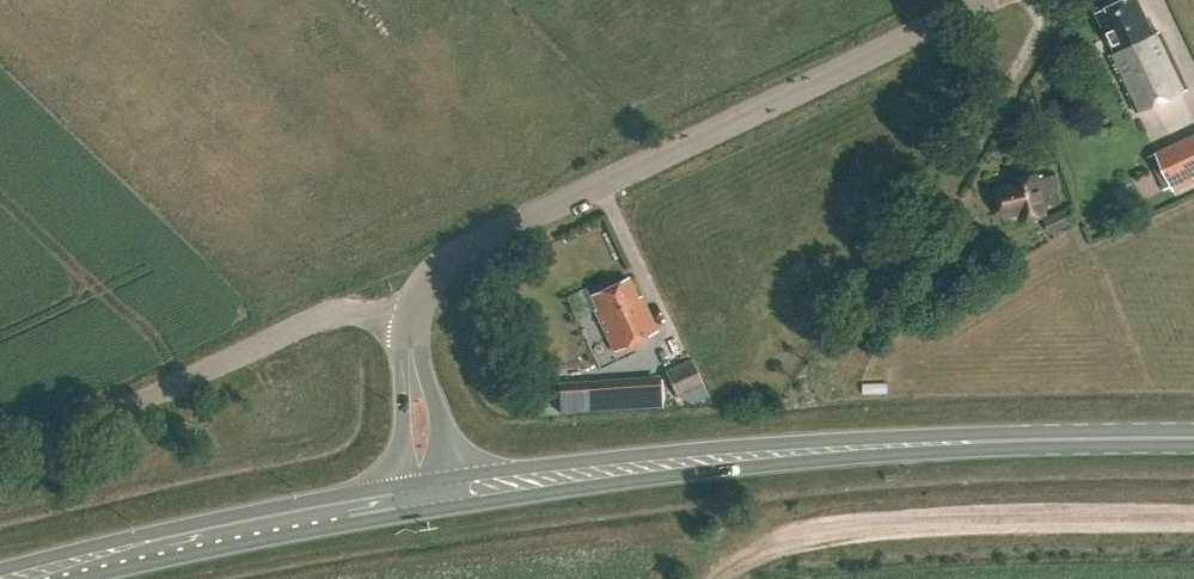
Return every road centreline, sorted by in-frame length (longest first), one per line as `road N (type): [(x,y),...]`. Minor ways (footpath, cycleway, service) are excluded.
road 1 (unclassified): [(409,323),(423,285),(466,247),(988,0)]
road 2 (track): [(712,578),(750,551),(869,531),(1193,521)]
road 3 (primary): [(1193,439),(891,444),(720,458)]
road 4 (unclassified): [(0,468),(322,316),(409,323)]
road 5 (primary): [(16,578),(425,496)]
road 6 (primary): [(425,496),(720,458)]
road 7 (unclassified): [(425,496),(409,323)]

